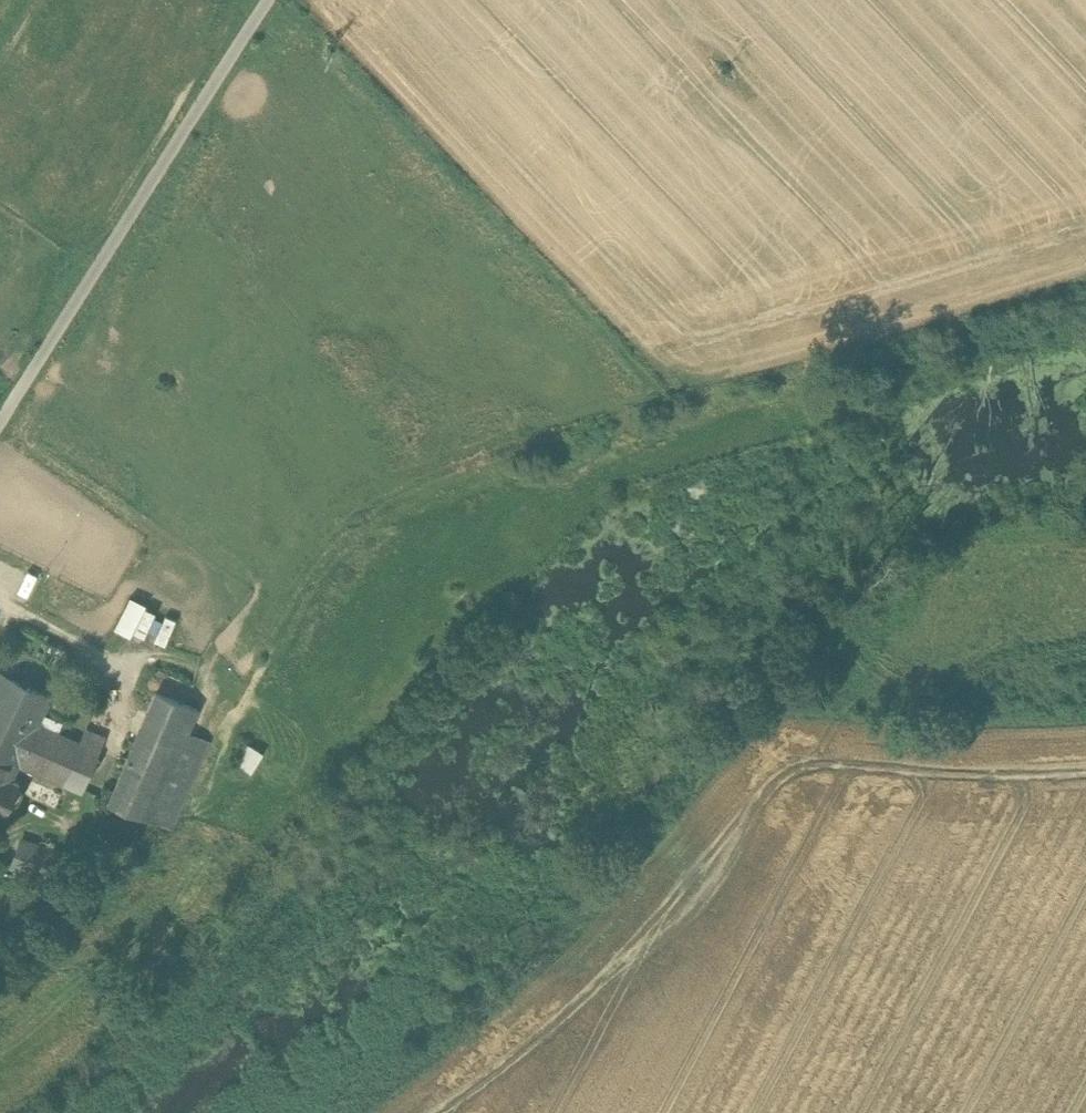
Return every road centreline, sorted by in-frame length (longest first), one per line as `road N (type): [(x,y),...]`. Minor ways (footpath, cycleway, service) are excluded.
road 1 (unclassified): [(264,0),(0,416)]

